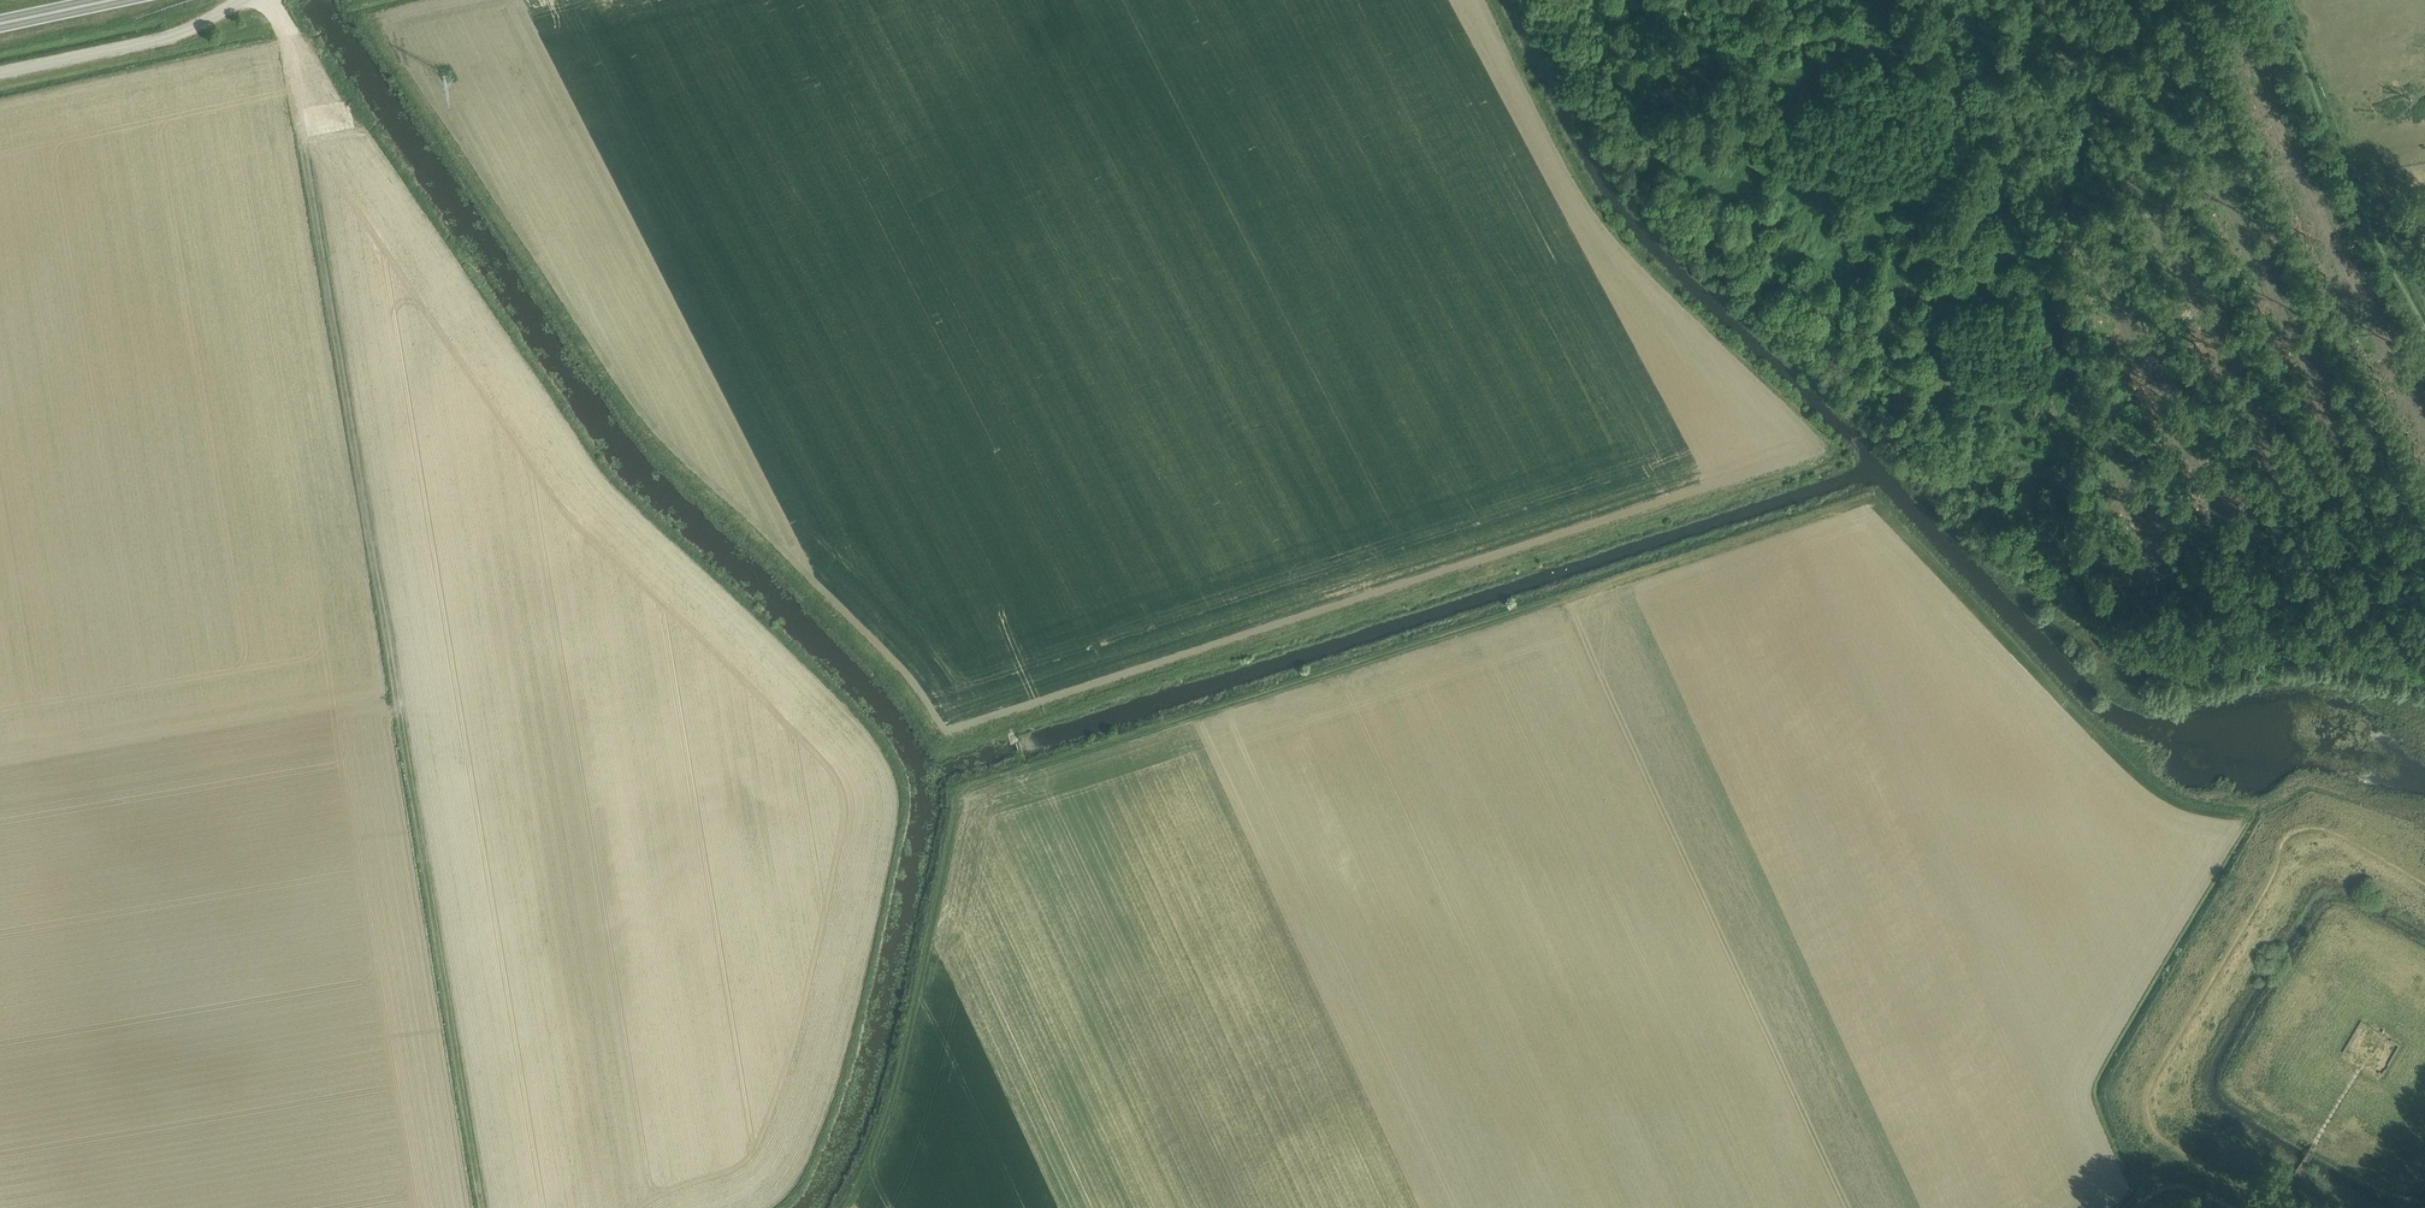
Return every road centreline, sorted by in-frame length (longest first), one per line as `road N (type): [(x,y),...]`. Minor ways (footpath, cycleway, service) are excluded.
road 1 (track): [(2424,661),(2339,642),(2170,662),(2045,567),(2059,539)]
road 2 (unclassified): [(0,72),(173,36),(241,0)]

